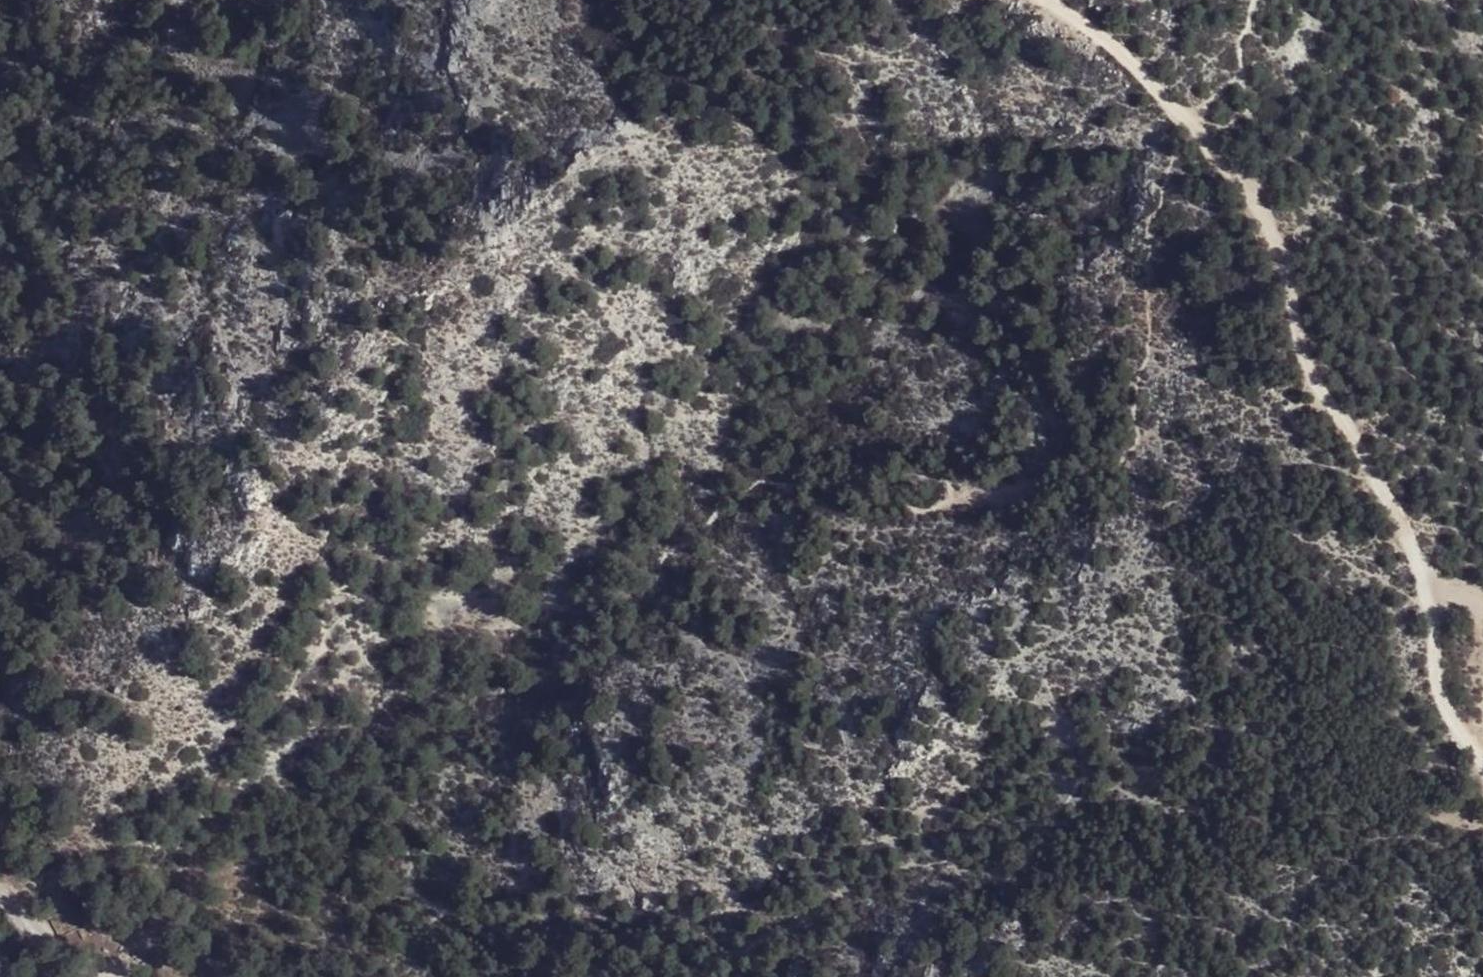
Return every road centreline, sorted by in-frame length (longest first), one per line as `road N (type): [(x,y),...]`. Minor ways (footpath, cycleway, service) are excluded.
road 1 (track): [(1275,239),(1315,379),(1401,519),(1435,618),(1439,690),(1482,768)]
road 2 (track): [(1046,0),(1116,47),(1195,125),(1275,239)]

